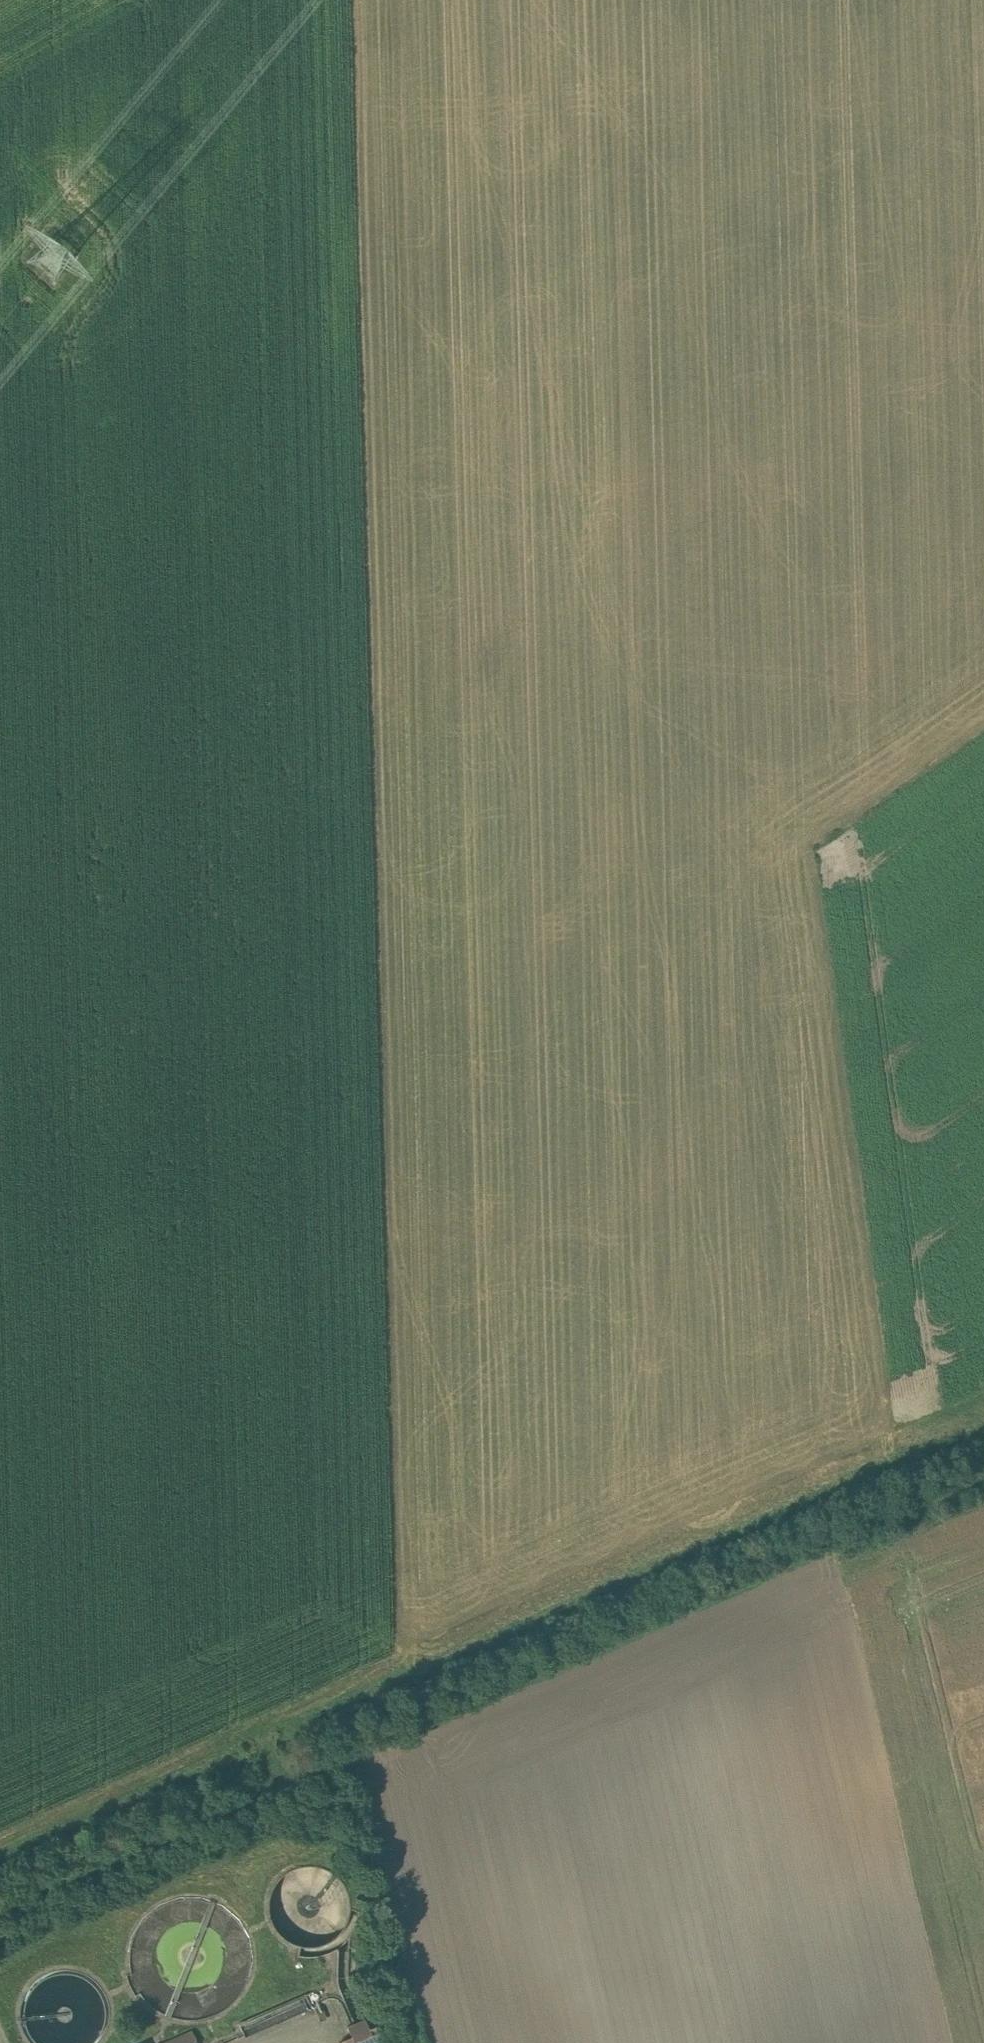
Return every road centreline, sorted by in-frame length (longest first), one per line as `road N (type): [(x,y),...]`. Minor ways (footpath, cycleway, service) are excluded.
road 1 (track): [(983,1468),(22,1902)]

